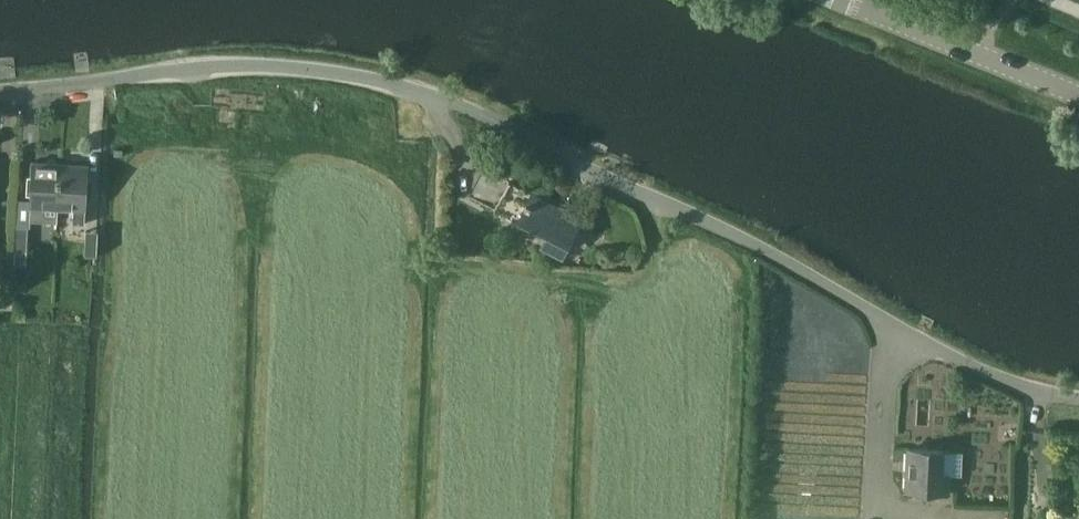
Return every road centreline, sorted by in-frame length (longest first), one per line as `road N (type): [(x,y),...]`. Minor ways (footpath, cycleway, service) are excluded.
road 1 (unclassified): [(1078,402),(1036,392),(913,337),(745,243),(482,114),(382,81),(269,65),(0,93)]
road 2 (tertiary): [(1078,94),(851,0)]

